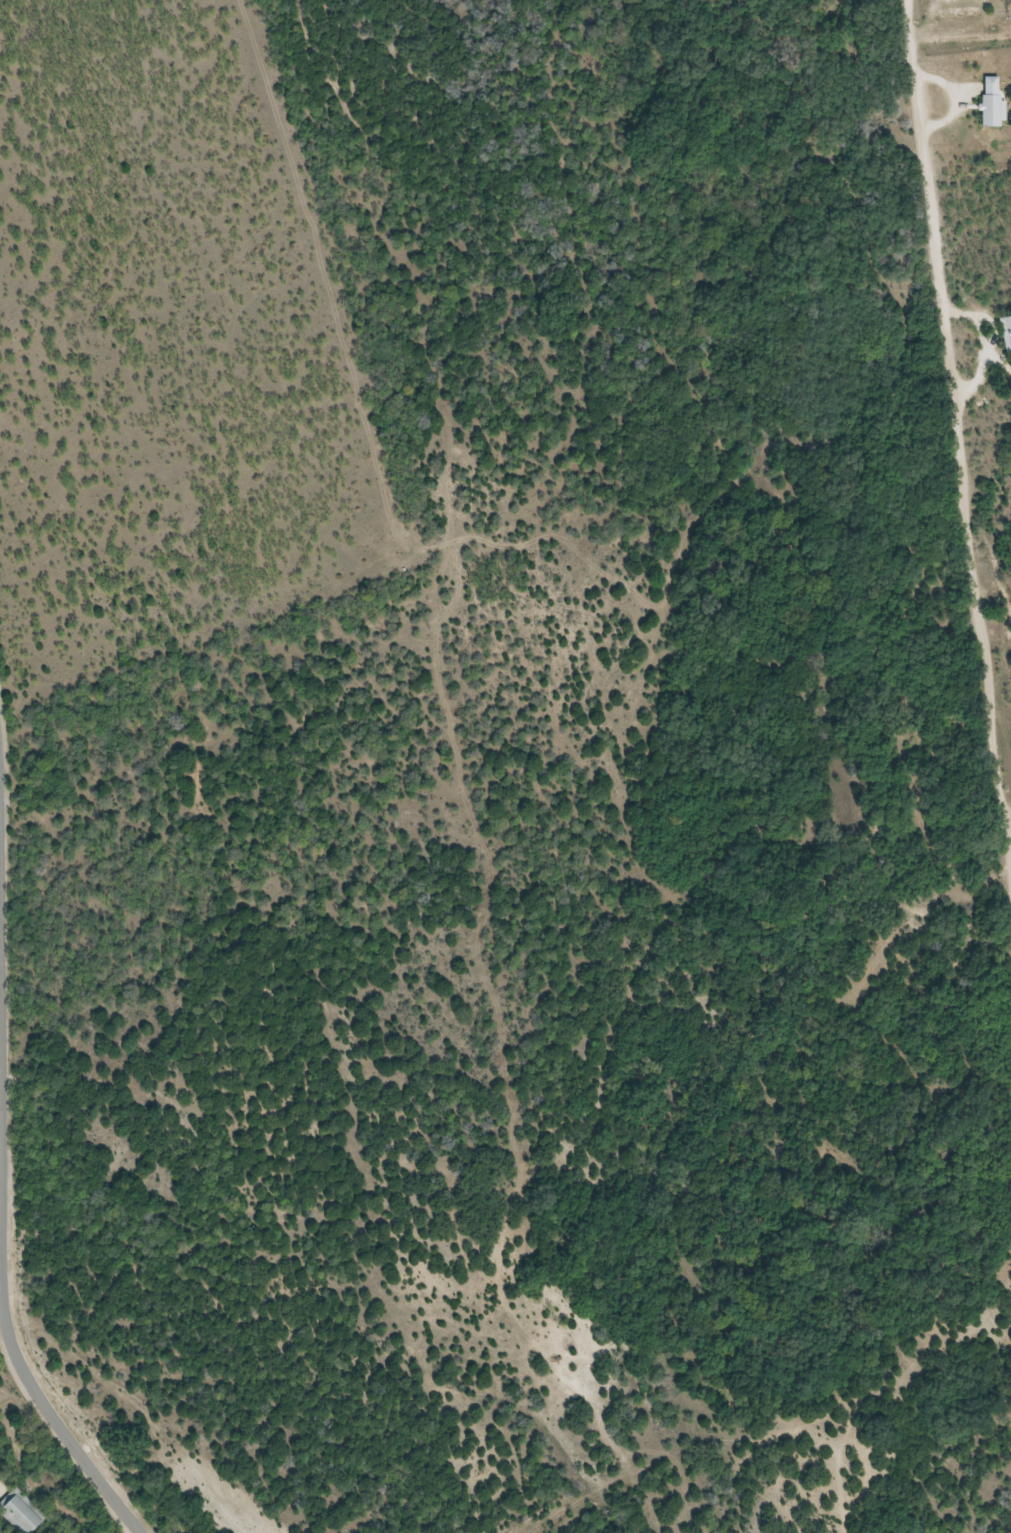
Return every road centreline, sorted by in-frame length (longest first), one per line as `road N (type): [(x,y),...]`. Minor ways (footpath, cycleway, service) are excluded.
road 1 (residential): [(1010,887),(905,0)]
road 2 (tertiary): [(152,1532),(52,1404),(13,1319),(0,694)]

